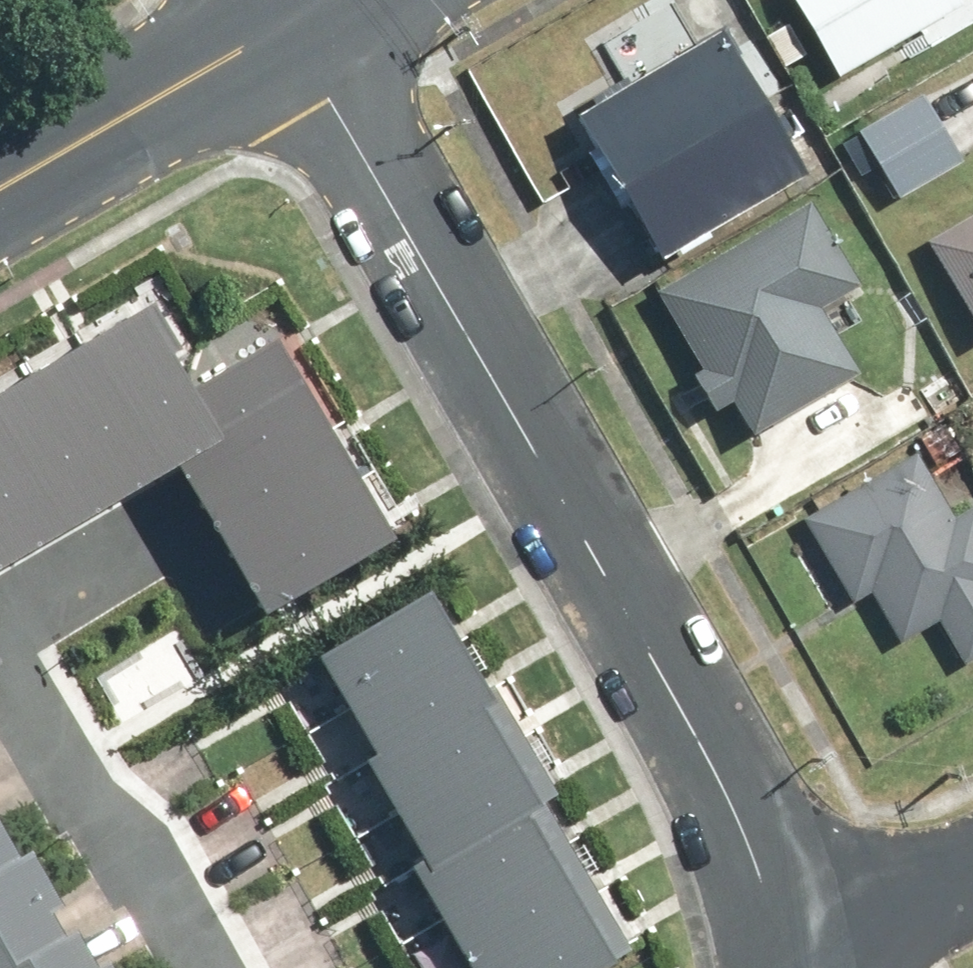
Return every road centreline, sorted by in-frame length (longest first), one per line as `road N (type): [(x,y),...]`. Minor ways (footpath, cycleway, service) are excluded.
road 1 (tertiary): [(783,967),(766,891),(699,735),(294,25)]
road 2 (residential): [(199,967),(0,649)]
road 3 (secondary): [(0,193),(294,25)]
road 4 (residential): [(789,967),(972,867)]
road 5 (residential): [(146,515),(0,591)]

